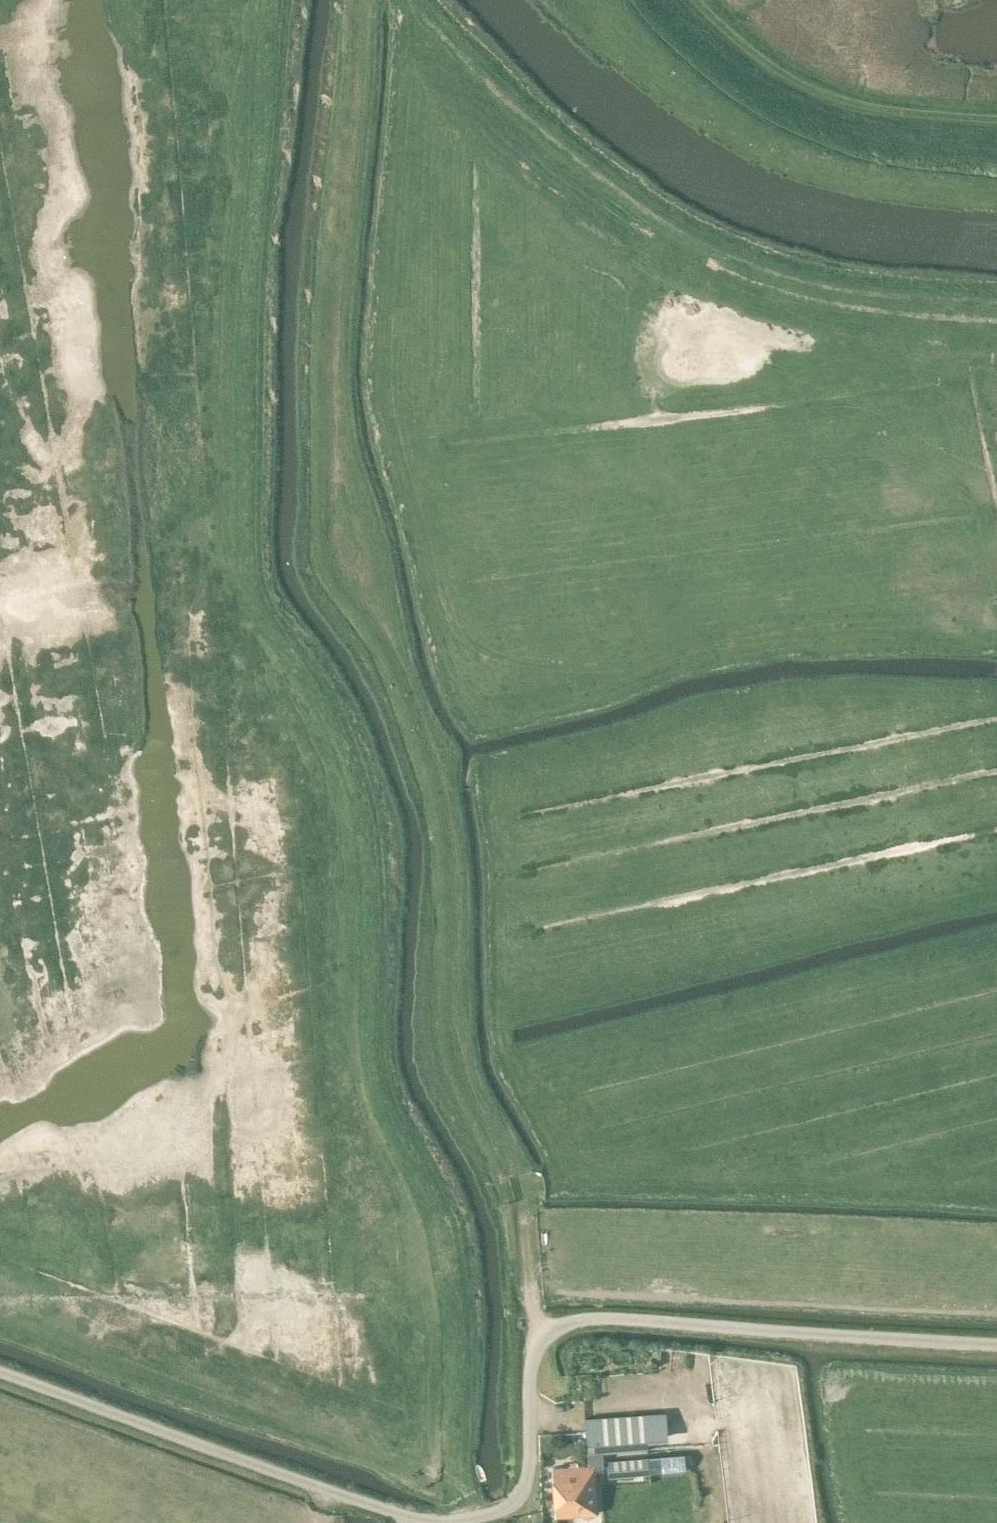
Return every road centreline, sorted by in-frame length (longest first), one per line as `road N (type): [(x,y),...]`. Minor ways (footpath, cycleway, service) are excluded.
road 1 (unclassified): [(996,1345),(582,1320),(547,1332),(534,1358),(529,1478),(521,1492),(508,1507),(468,1519),(426,1521),(0,1372)]
road 2 (track): [(691,0),(767,66),(814,92),(886,113),(996,124)]

